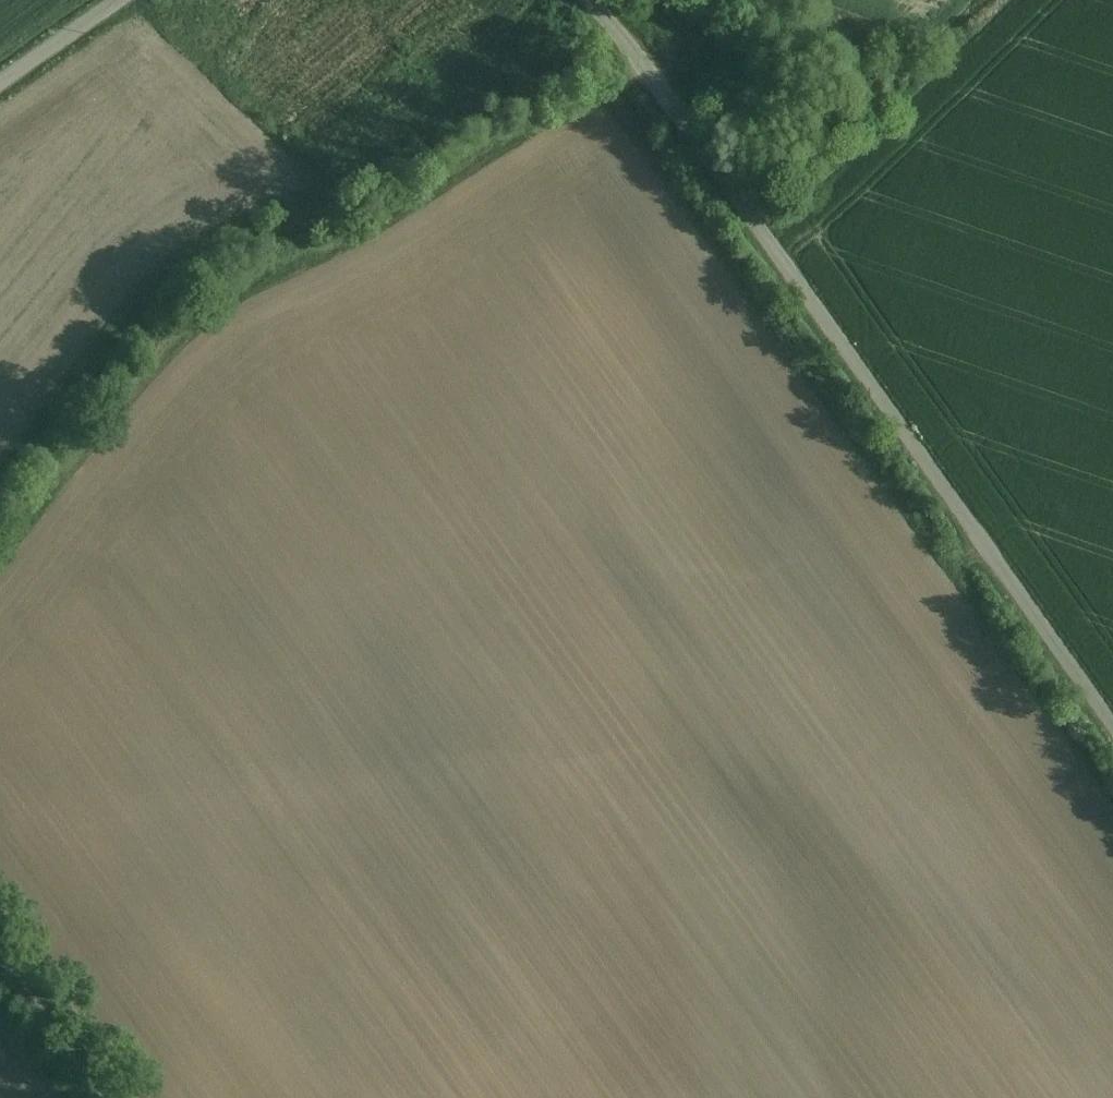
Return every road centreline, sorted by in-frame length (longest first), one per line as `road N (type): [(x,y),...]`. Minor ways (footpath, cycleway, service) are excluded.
road 1 (unclassified): [(1112,720),(592,0)]
road 2 (unclassified): [(0,953),(103,1097)]
road 3 (unclassified): [(119,0),(0,82)]

